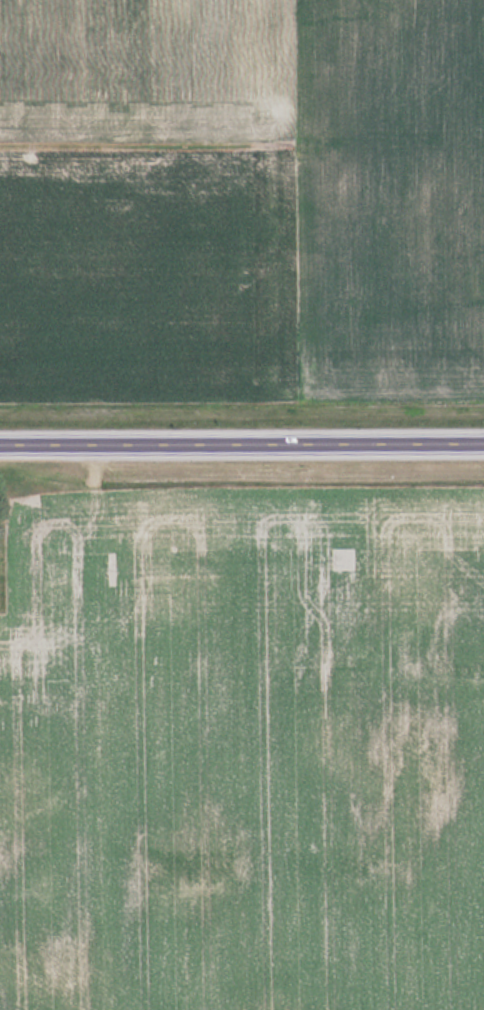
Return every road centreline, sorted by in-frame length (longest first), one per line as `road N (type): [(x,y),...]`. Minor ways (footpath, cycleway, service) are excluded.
road 1 (primary): [(0,446),(483,447)]

